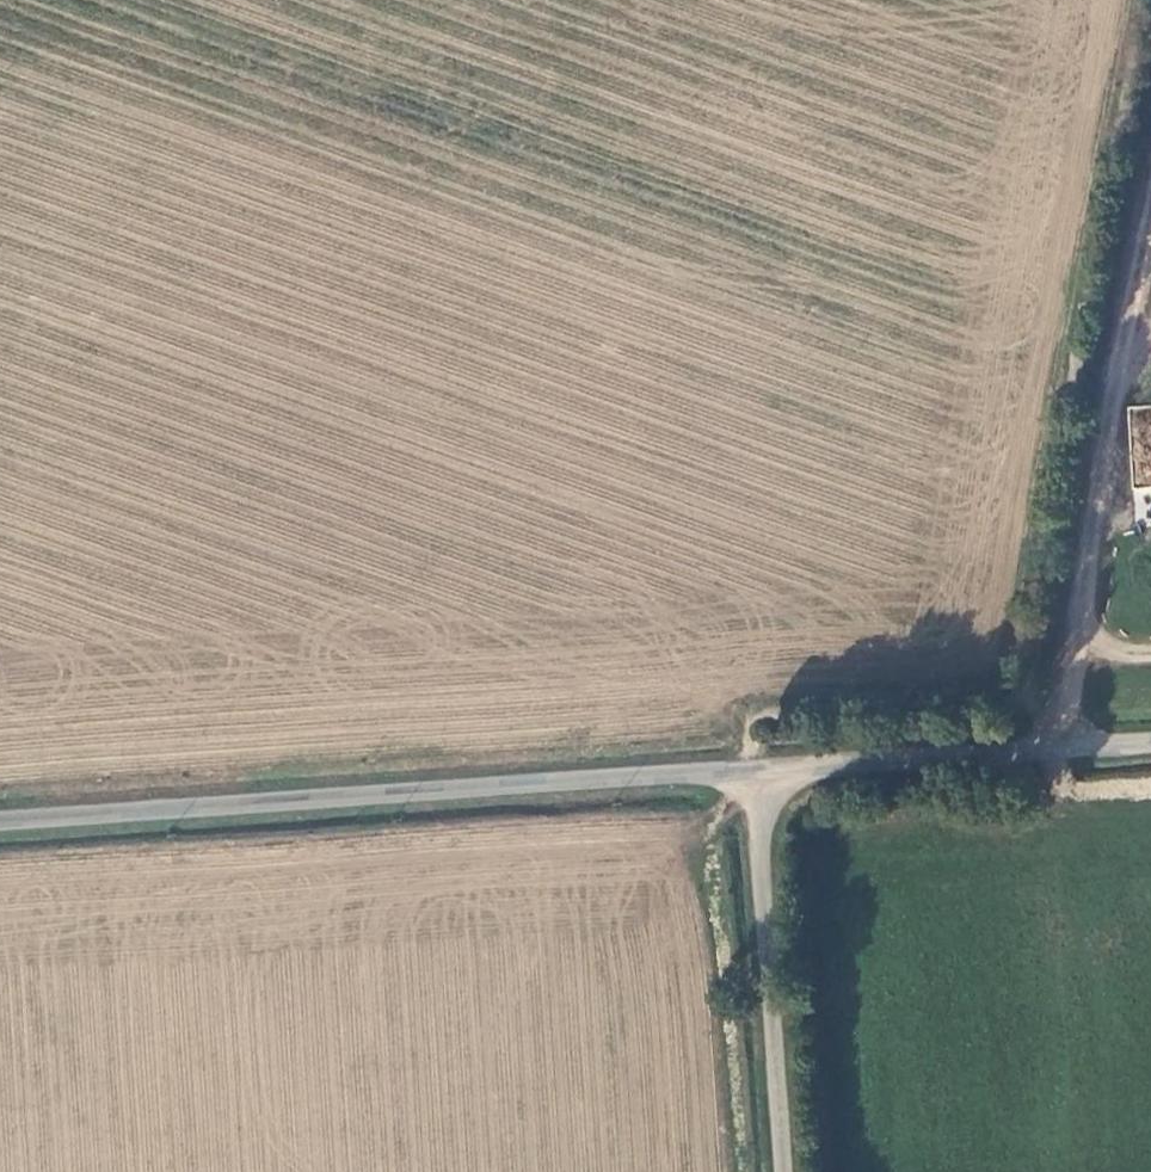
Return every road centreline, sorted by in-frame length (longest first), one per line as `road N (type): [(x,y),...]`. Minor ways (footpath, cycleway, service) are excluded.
road 1 (unclassified): [(753,772),(0,820)]
road 2 (unclassified): [(753,772),(783,1171)]
road 3 (unclassified): [(1150,744),(753,772)]

